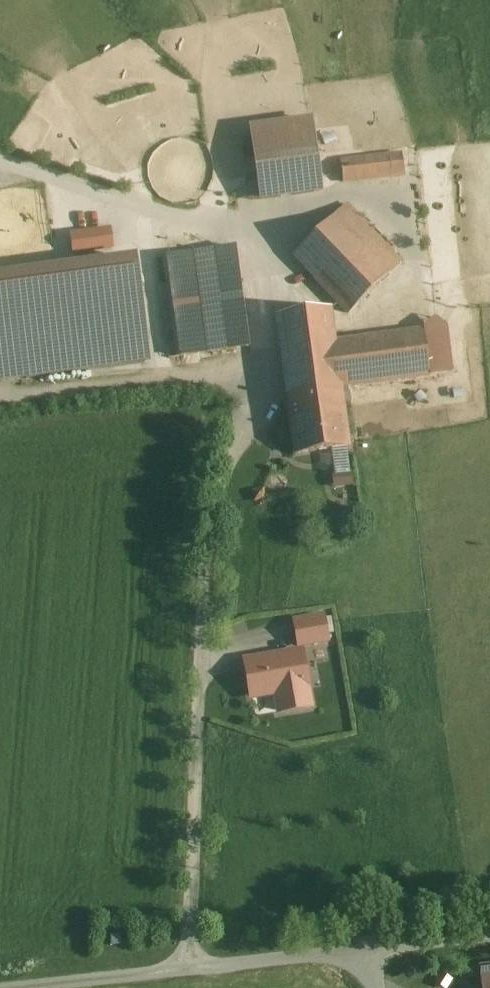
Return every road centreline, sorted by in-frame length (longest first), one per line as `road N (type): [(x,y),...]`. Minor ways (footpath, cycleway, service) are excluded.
road 1 (unclassified): [(377,944),(27,987)]

